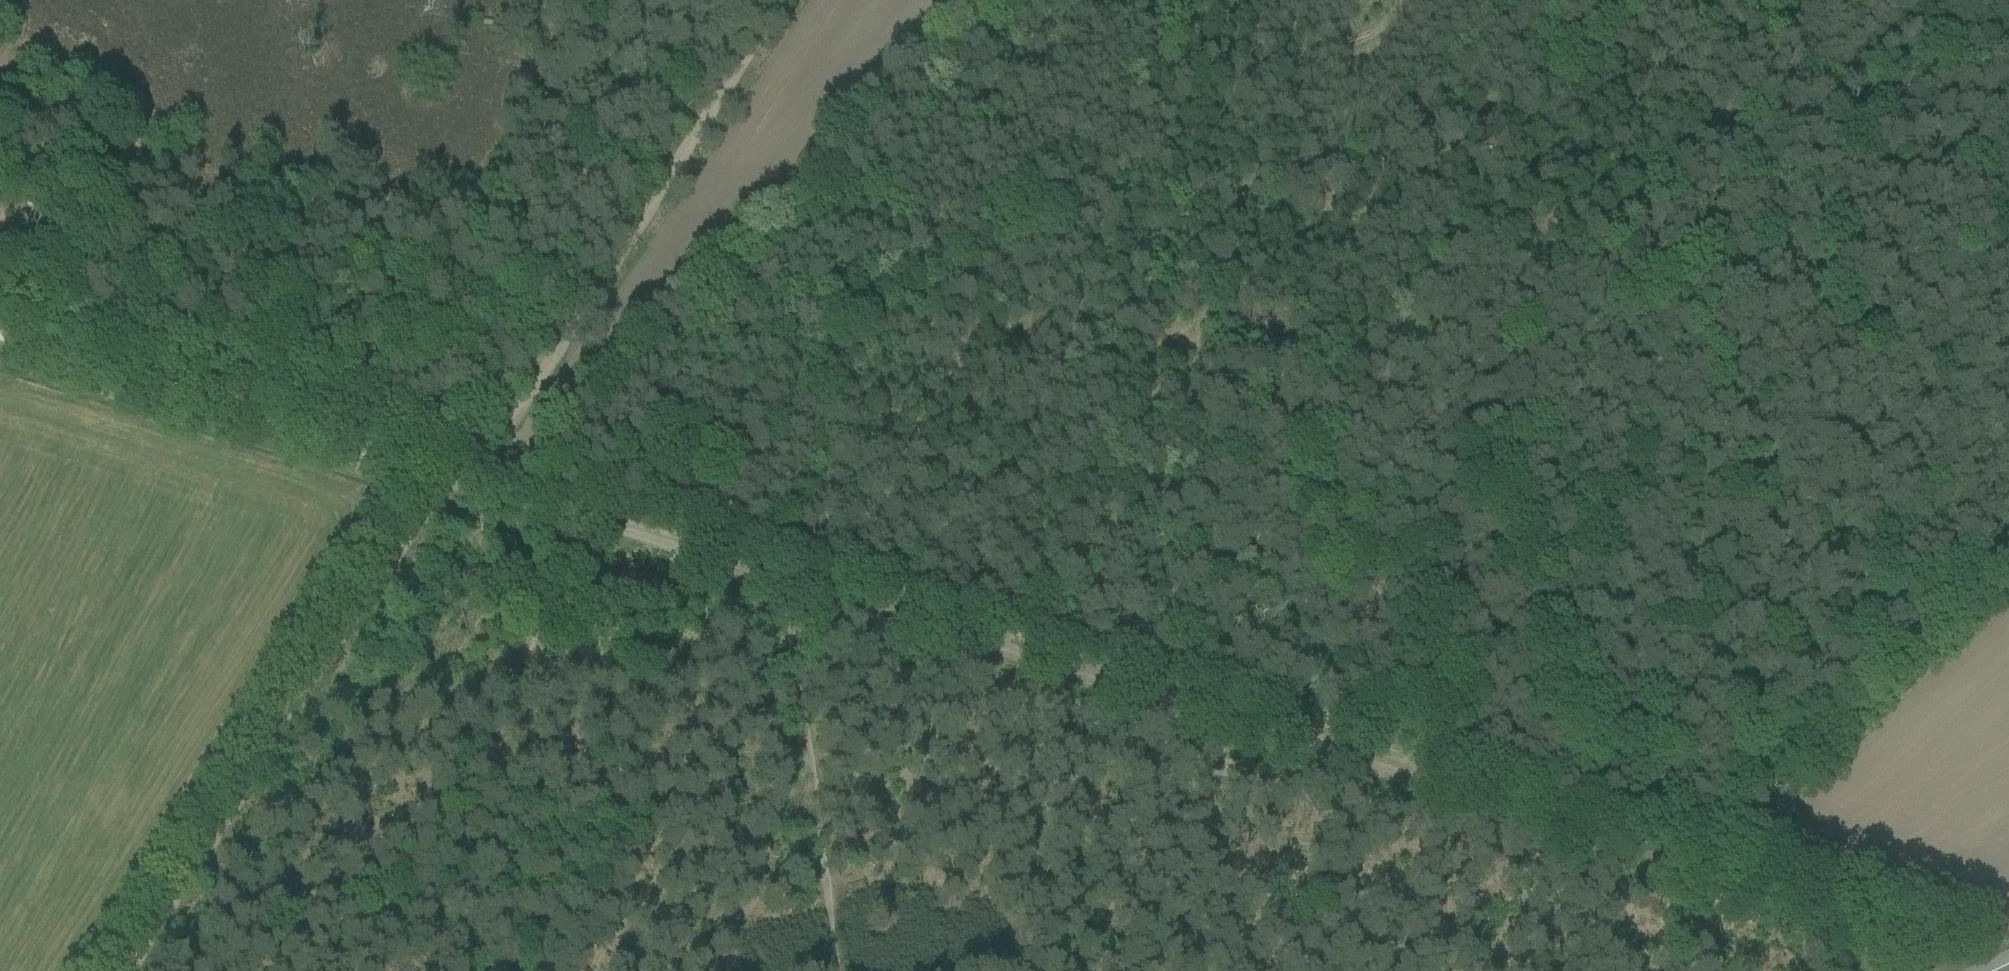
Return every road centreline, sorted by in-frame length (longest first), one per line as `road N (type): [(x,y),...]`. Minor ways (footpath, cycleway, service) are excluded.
road 1 (track): [(822,598),(1655,859),(1693,856),(1732,803),(2008,547)]
road 2 (track): [(147,970),(476,490),(784,0)]
road 3 (track): [(0,347),(822,598)]
road 4 (track): [(822,598),(796,647),(842,970)]

